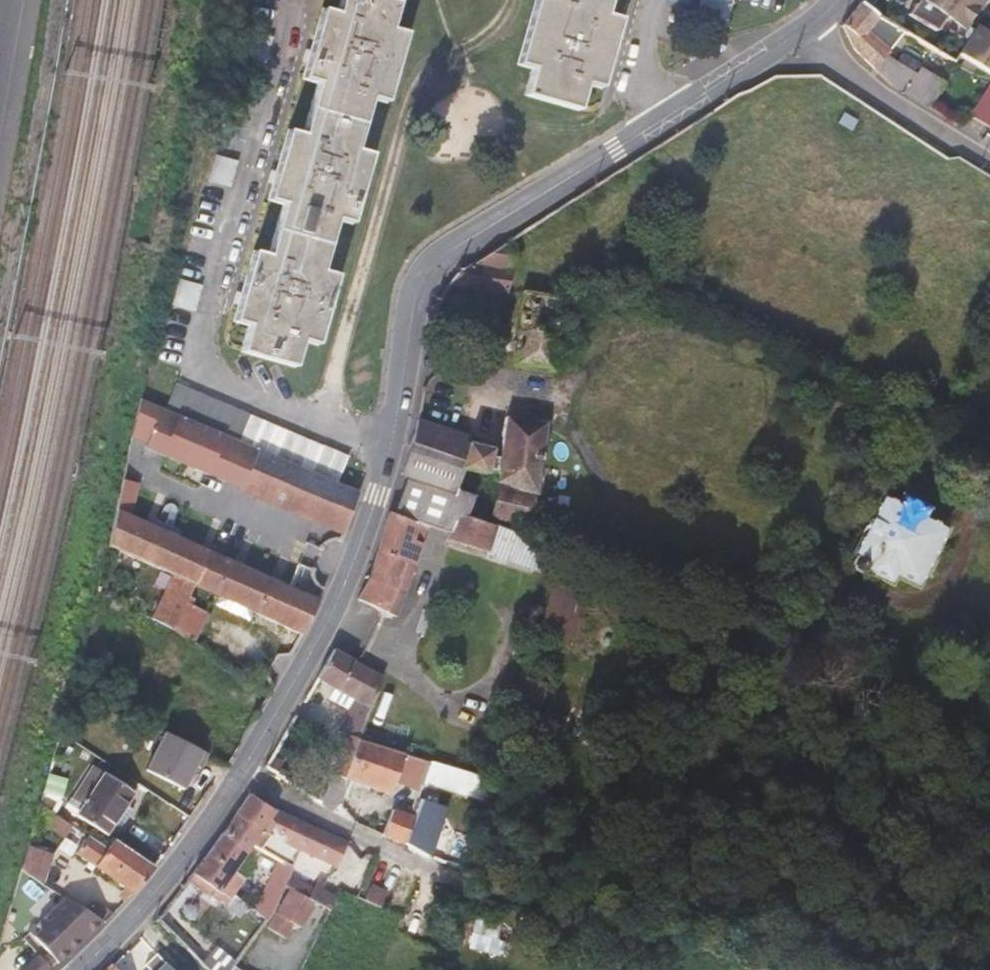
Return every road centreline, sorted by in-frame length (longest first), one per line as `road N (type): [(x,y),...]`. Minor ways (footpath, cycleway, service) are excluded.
road 1 (tertiary): [(80,969),(212,824),(336,606),(377,492),(420,285),(434,267),(811,30)]
road 2 (track): [(242,773),(334,827),(478,888),(682,935),(781,969)]
road 3 (residential): [(811,30),(869,87),(989,161)]

